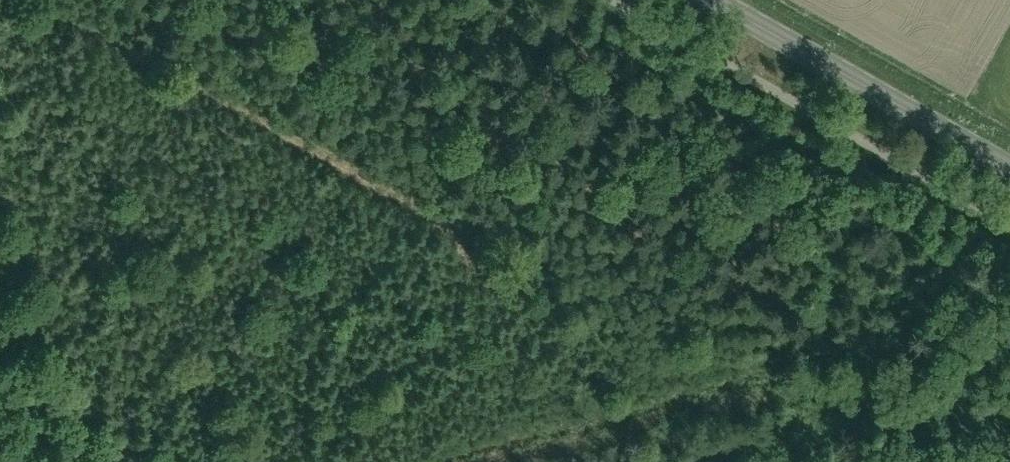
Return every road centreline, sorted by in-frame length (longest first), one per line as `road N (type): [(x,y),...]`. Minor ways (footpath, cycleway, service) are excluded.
road 1 (track): [(37,0),(162,83),(474,244)]
road 2 (secondary): [(1009,167),(713,0)]

